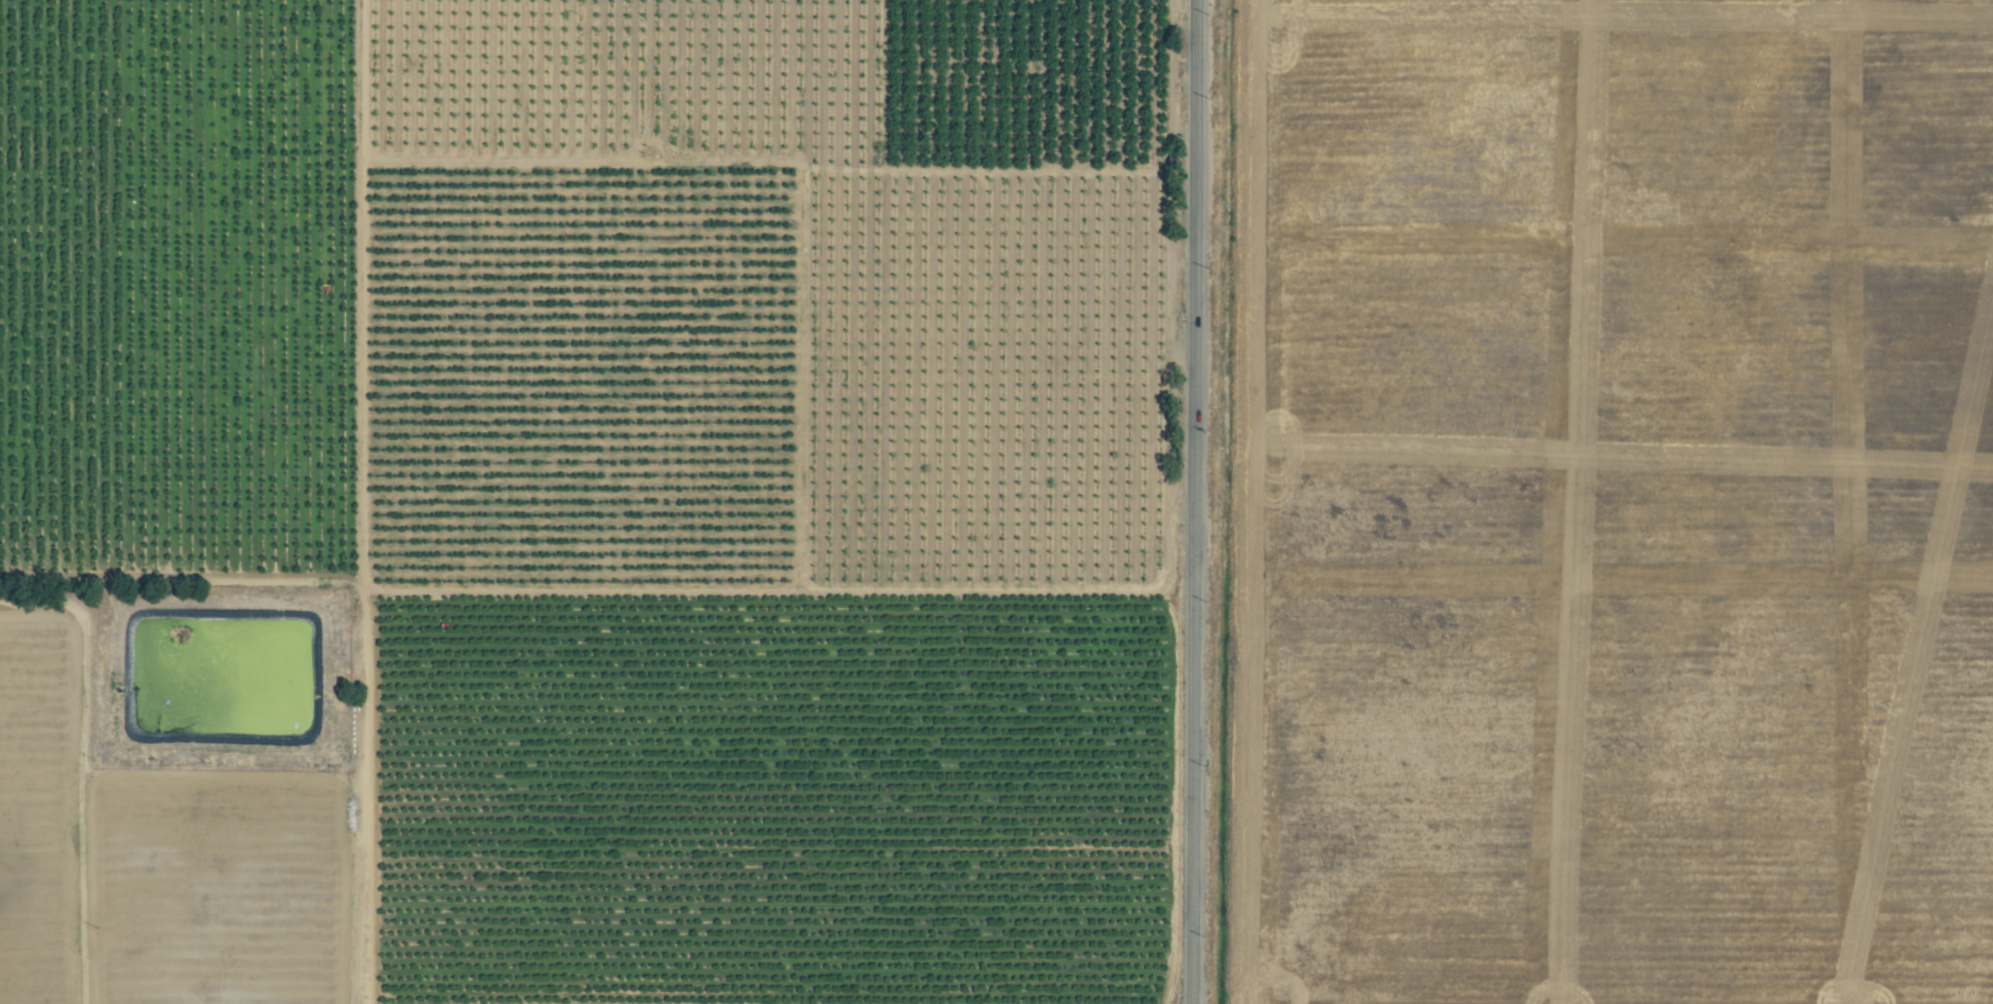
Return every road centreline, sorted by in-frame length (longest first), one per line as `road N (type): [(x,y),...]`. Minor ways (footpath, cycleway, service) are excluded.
road 1 (secondary): [(1192,1003),(1196,0)]

